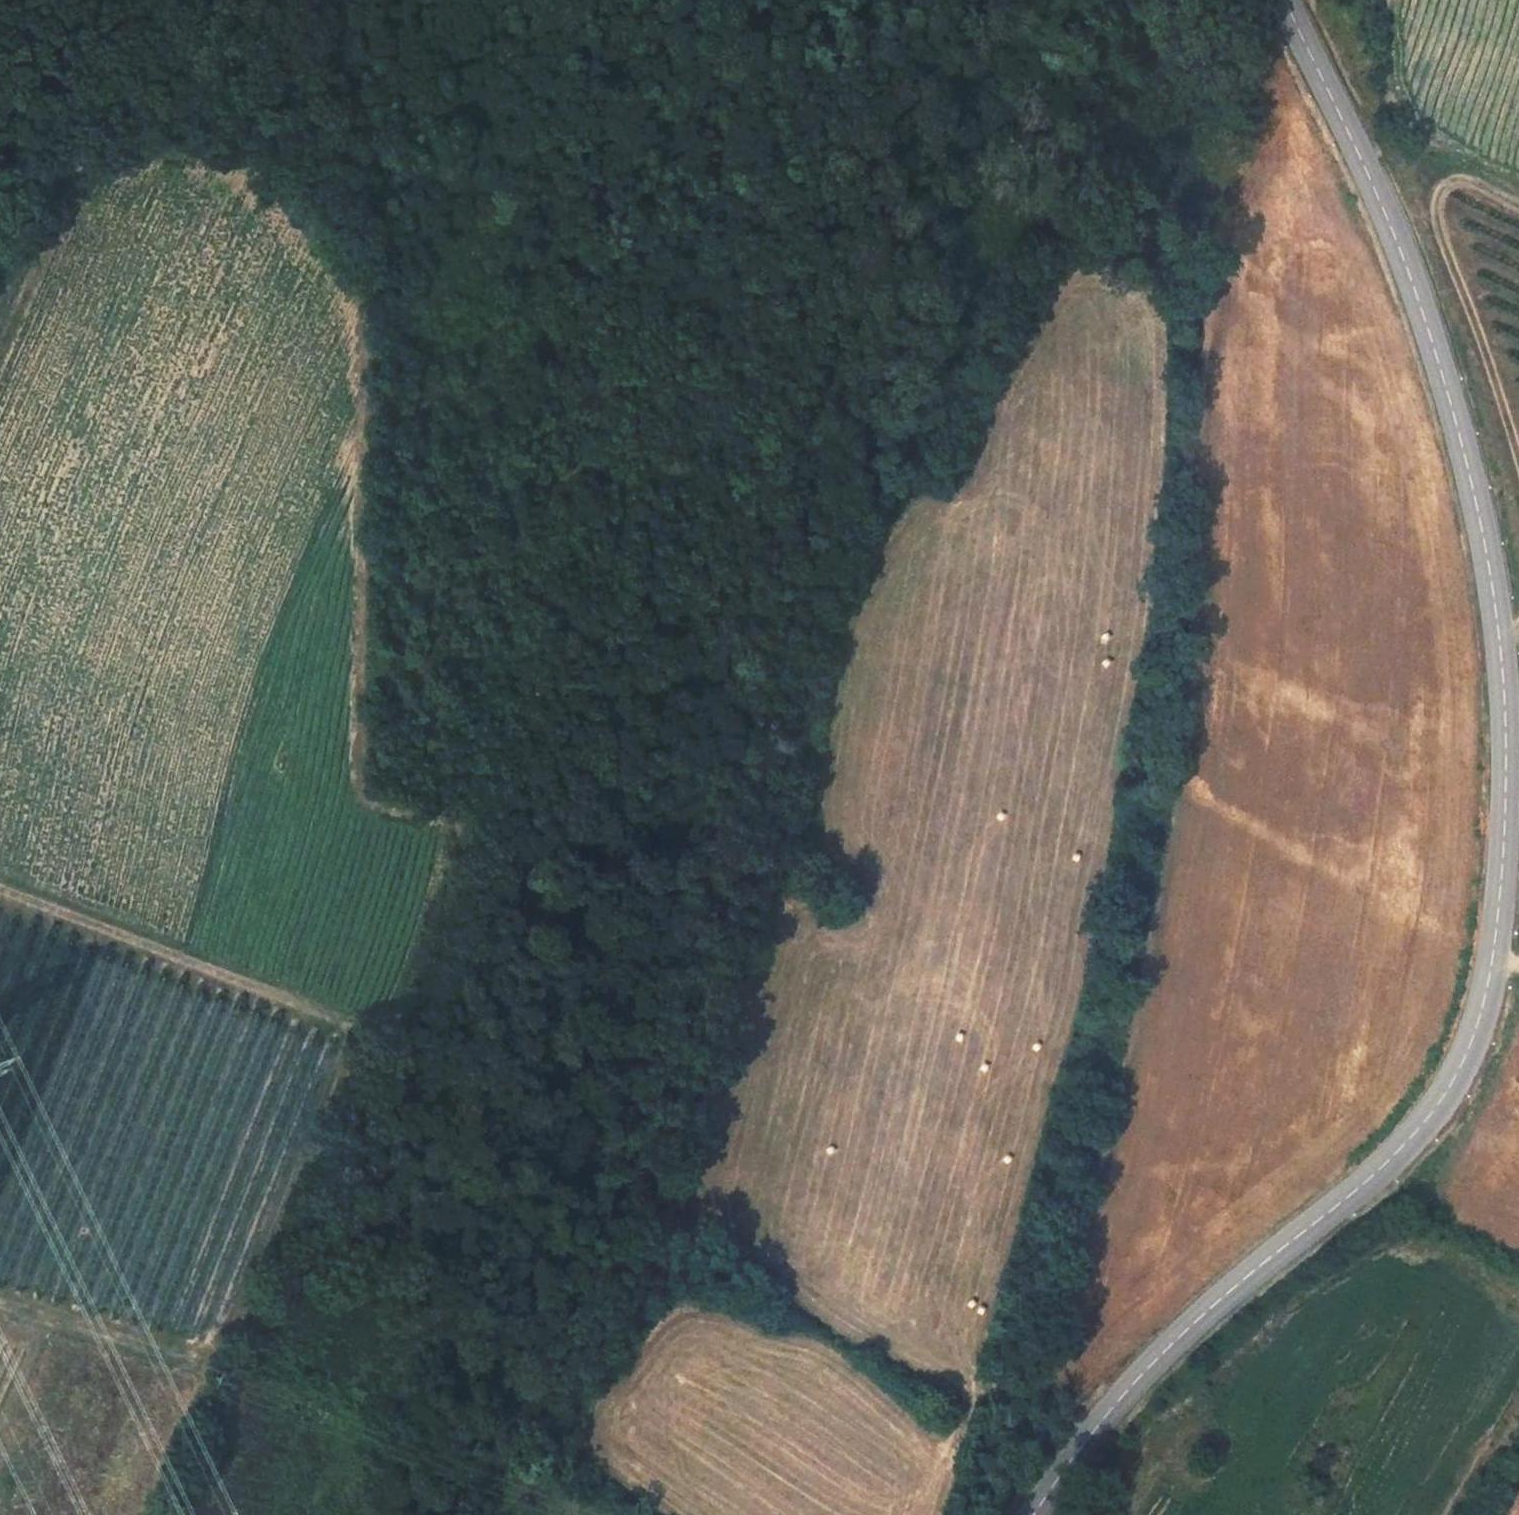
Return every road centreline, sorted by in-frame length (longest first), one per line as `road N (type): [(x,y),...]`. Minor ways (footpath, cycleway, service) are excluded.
road 1 (primary): [(1281,0),(1383,220),(1469,491),(1502,733),(1486,975),(1466,1045),(1409,1135),(1369,1178),(1170,1338),(1105,1408),(1030,1514)]
road 2 (track): [(0,887),(326,1008)]

